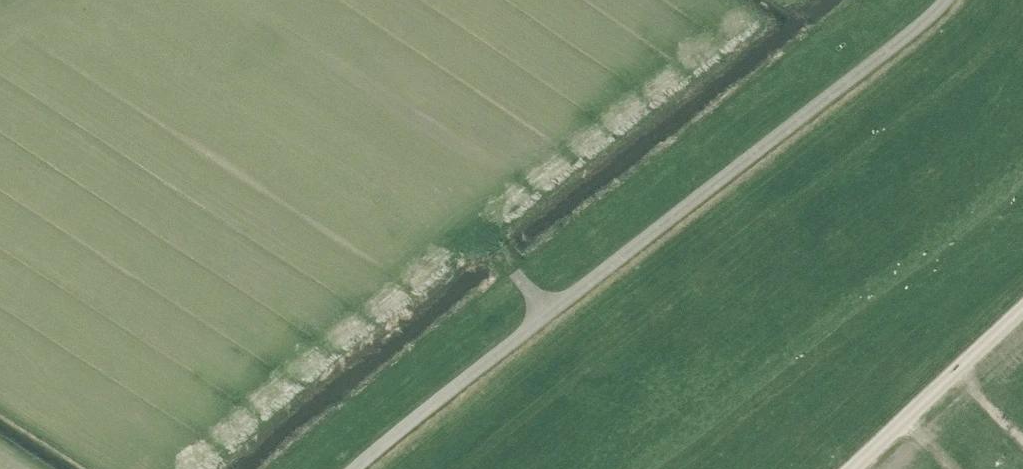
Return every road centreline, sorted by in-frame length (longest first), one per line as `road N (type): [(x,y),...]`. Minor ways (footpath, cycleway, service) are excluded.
road 1 (unclassified): [(851,468),(1022,309)]

